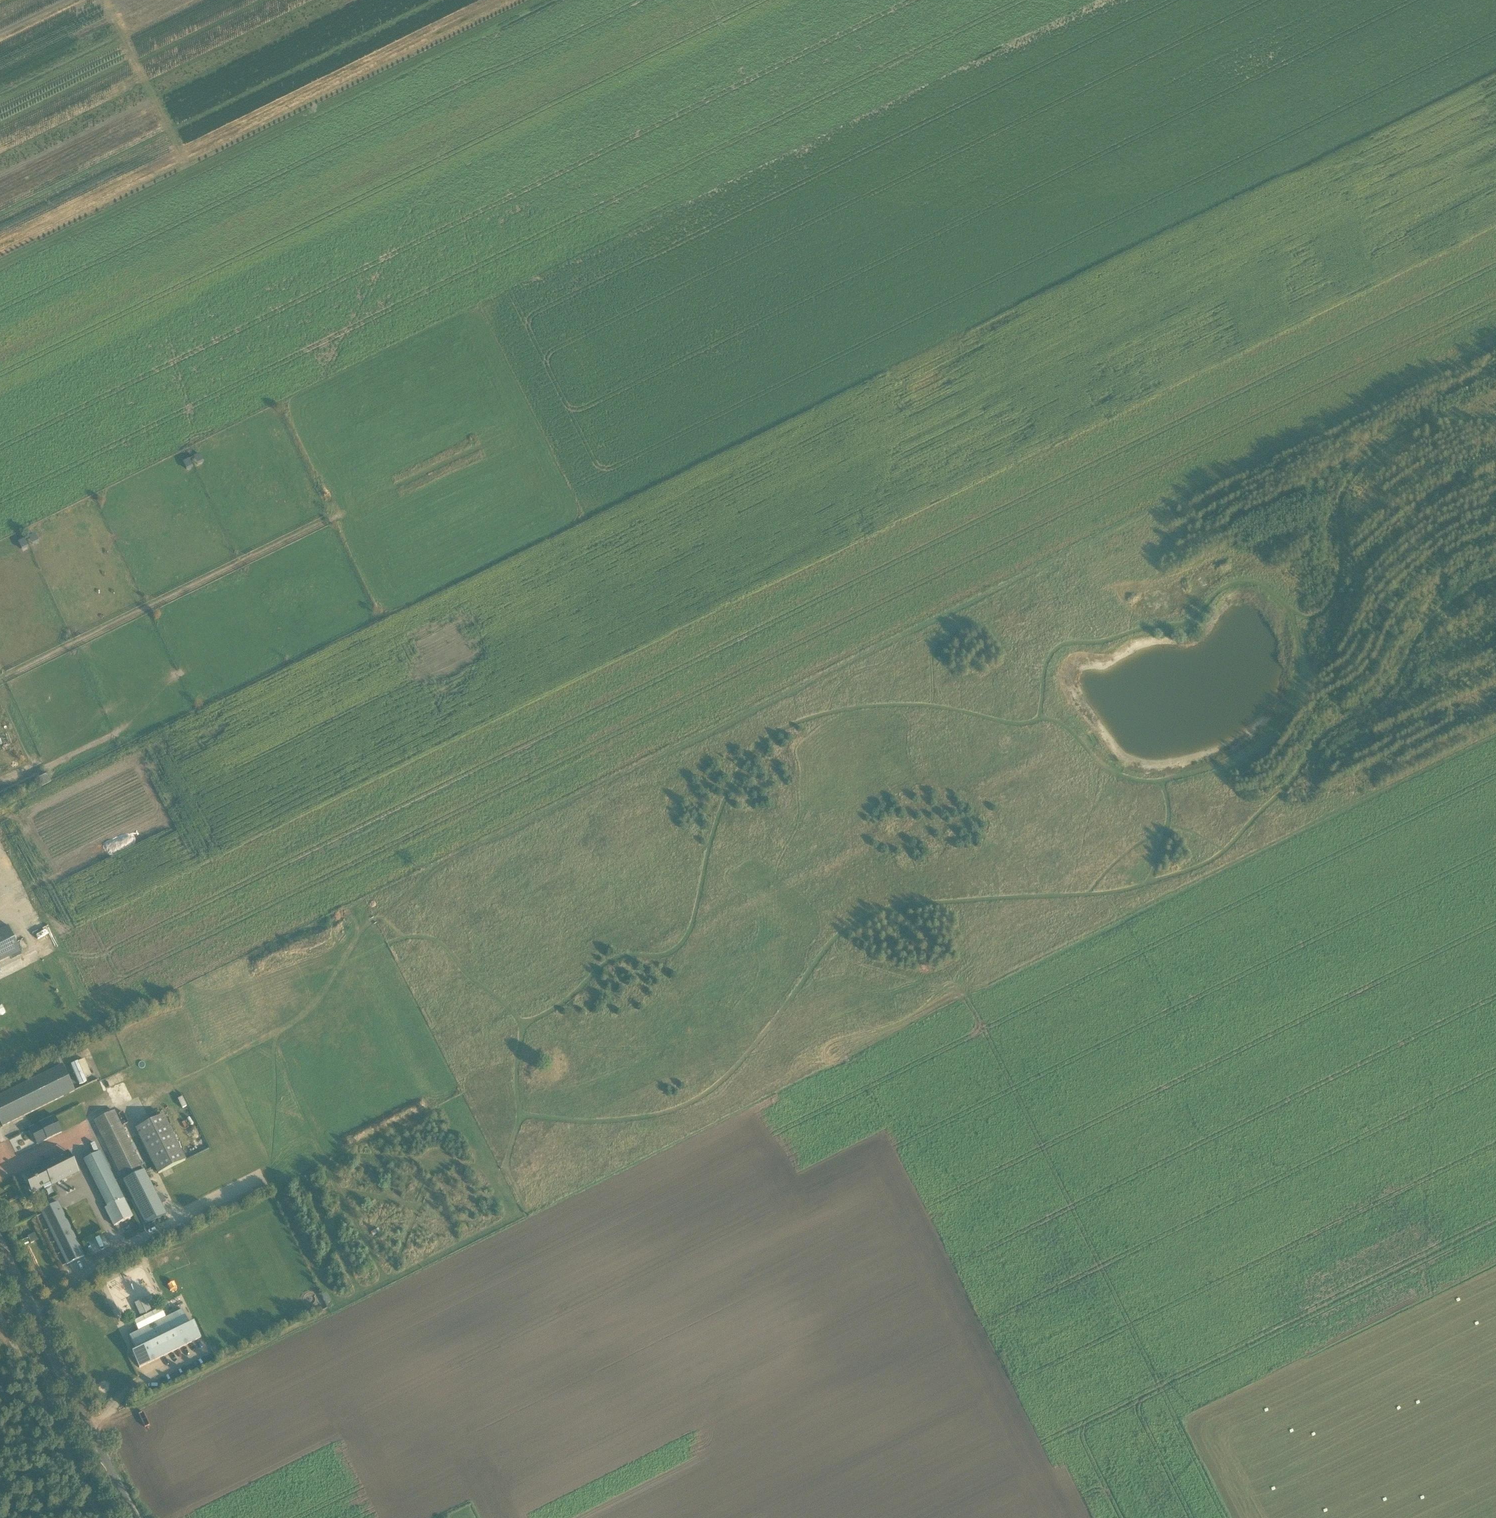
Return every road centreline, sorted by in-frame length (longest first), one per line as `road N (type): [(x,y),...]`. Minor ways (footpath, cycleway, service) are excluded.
road 1 (tertiary): [(133,1517),(0,1248)]

